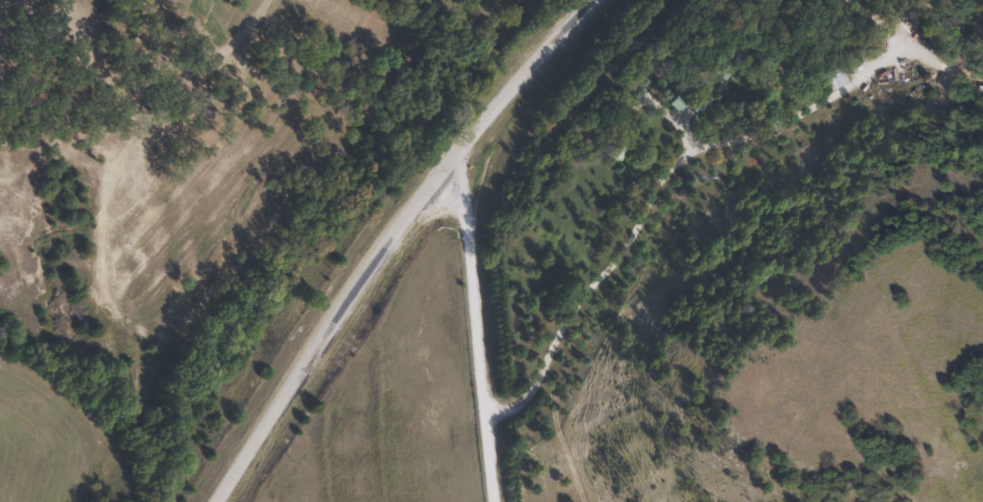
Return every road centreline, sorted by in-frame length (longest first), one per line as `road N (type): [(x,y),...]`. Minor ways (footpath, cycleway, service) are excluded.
road 1 (tertiary): [(213,501),(441,165),(589,0)]
road 2 (residential): [(441,165),(482,230),(492,501)]
road 3 (residential): [(482,230),(614,175),(687,112)]

